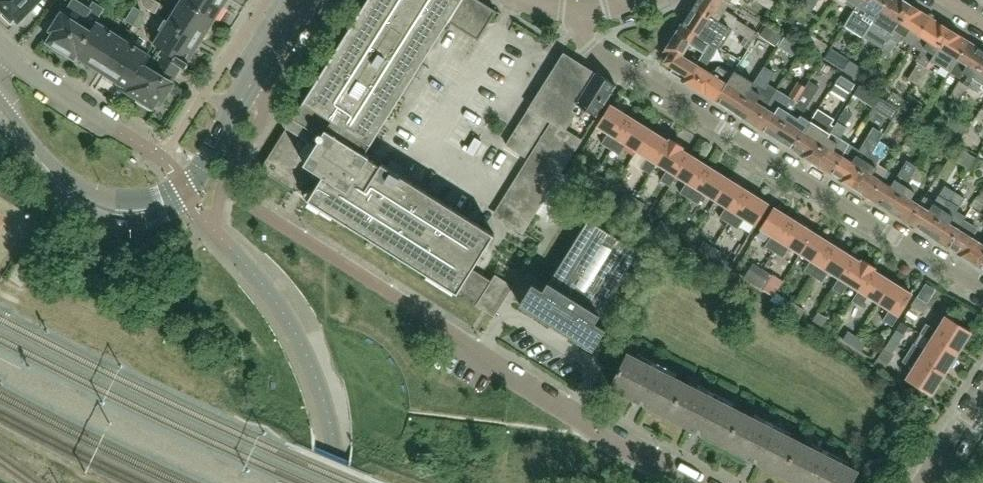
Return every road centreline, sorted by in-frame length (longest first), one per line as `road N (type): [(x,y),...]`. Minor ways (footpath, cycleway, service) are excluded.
road 1 (residential): [(982,293),(593,49),(583,11)]
road 2 (residential): [(701,482),(461,341)]
road 3 (tertiary): [(199,174),(148,205),(100,203),(58,179),(0,114)]
road 4 (tertiary): [(199,174),(302,0)]
road 5 (residential): [(115,129),(6,54)]

